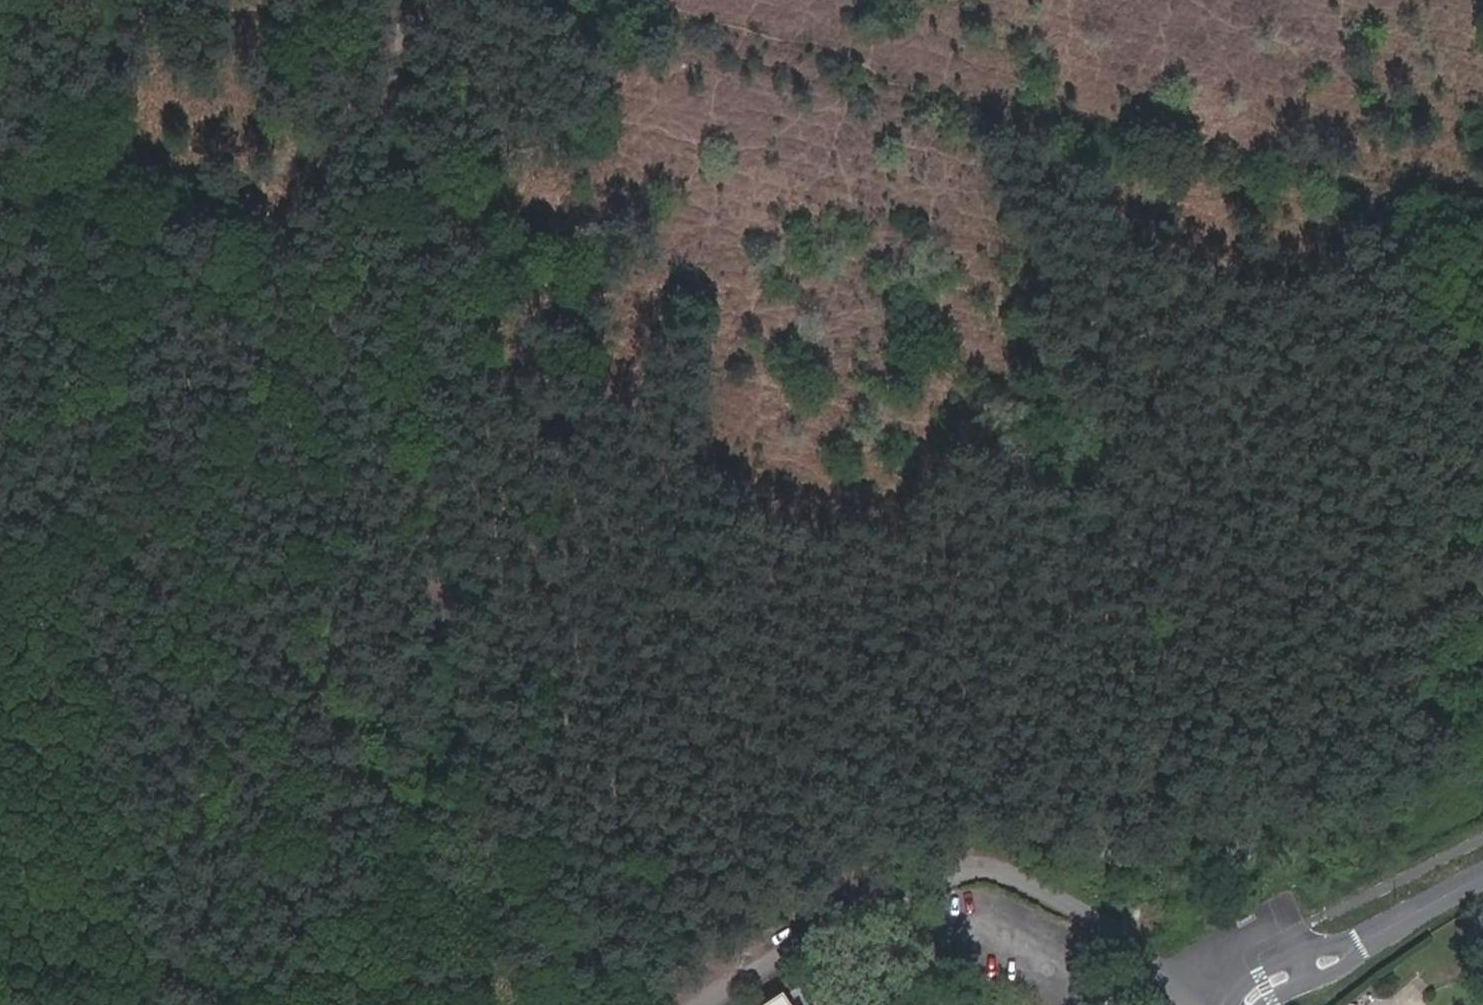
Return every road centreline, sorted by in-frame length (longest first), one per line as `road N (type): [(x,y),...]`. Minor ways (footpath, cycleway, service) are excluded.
road 1 (residential): [(1229,1004),(1209,986),(1018,877),(983,868),(804,939),(692,1004)]
road 2 (unclassified): [(1402,924),(1285,962),(1244,986),(1231,1004)]
road 3 (unclassified): [(1266,1004),(1402,924)]

